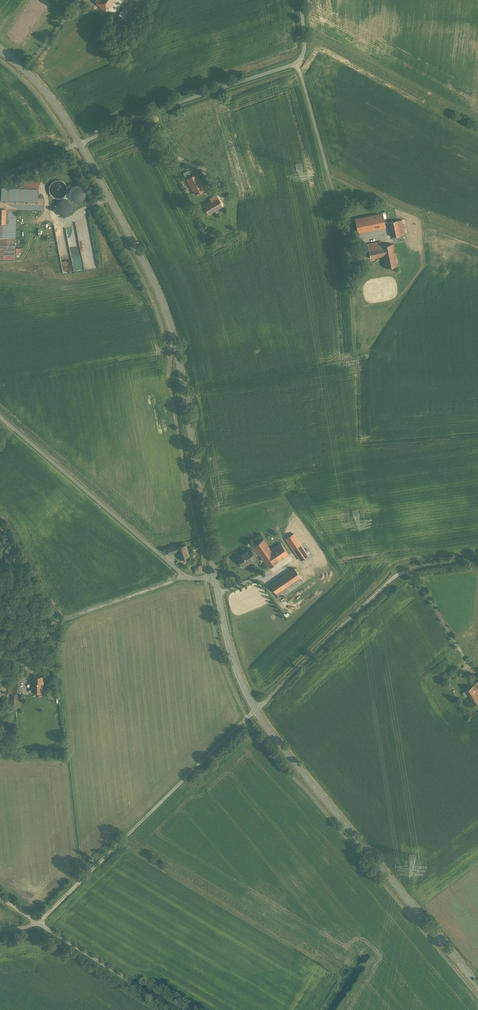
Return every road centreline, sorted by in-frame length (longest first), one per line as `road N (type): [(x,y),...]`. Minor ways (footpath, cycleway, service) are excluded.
road 1 (track): [(0,931),(38,922),(399,571),(477,555)]
road 2 (tertiary): [(477,985),(265,724),(231,653),(215,577)]
road 3 (tertiary): [(215,577),(174,337),(152,278),(79,143)]
road 4 (unclassified): [(299,0),(298,60),(79,143)]
road 5 (unclassified): [(186,576),(0,416)]
road 6 (unclassified): [(178,1009),(0,897)]
road 7 (unclassified): [(186,576),(34,630),(28,666)]
road 8 (tertiary): [(79,143),(35,80),(0,50)]

